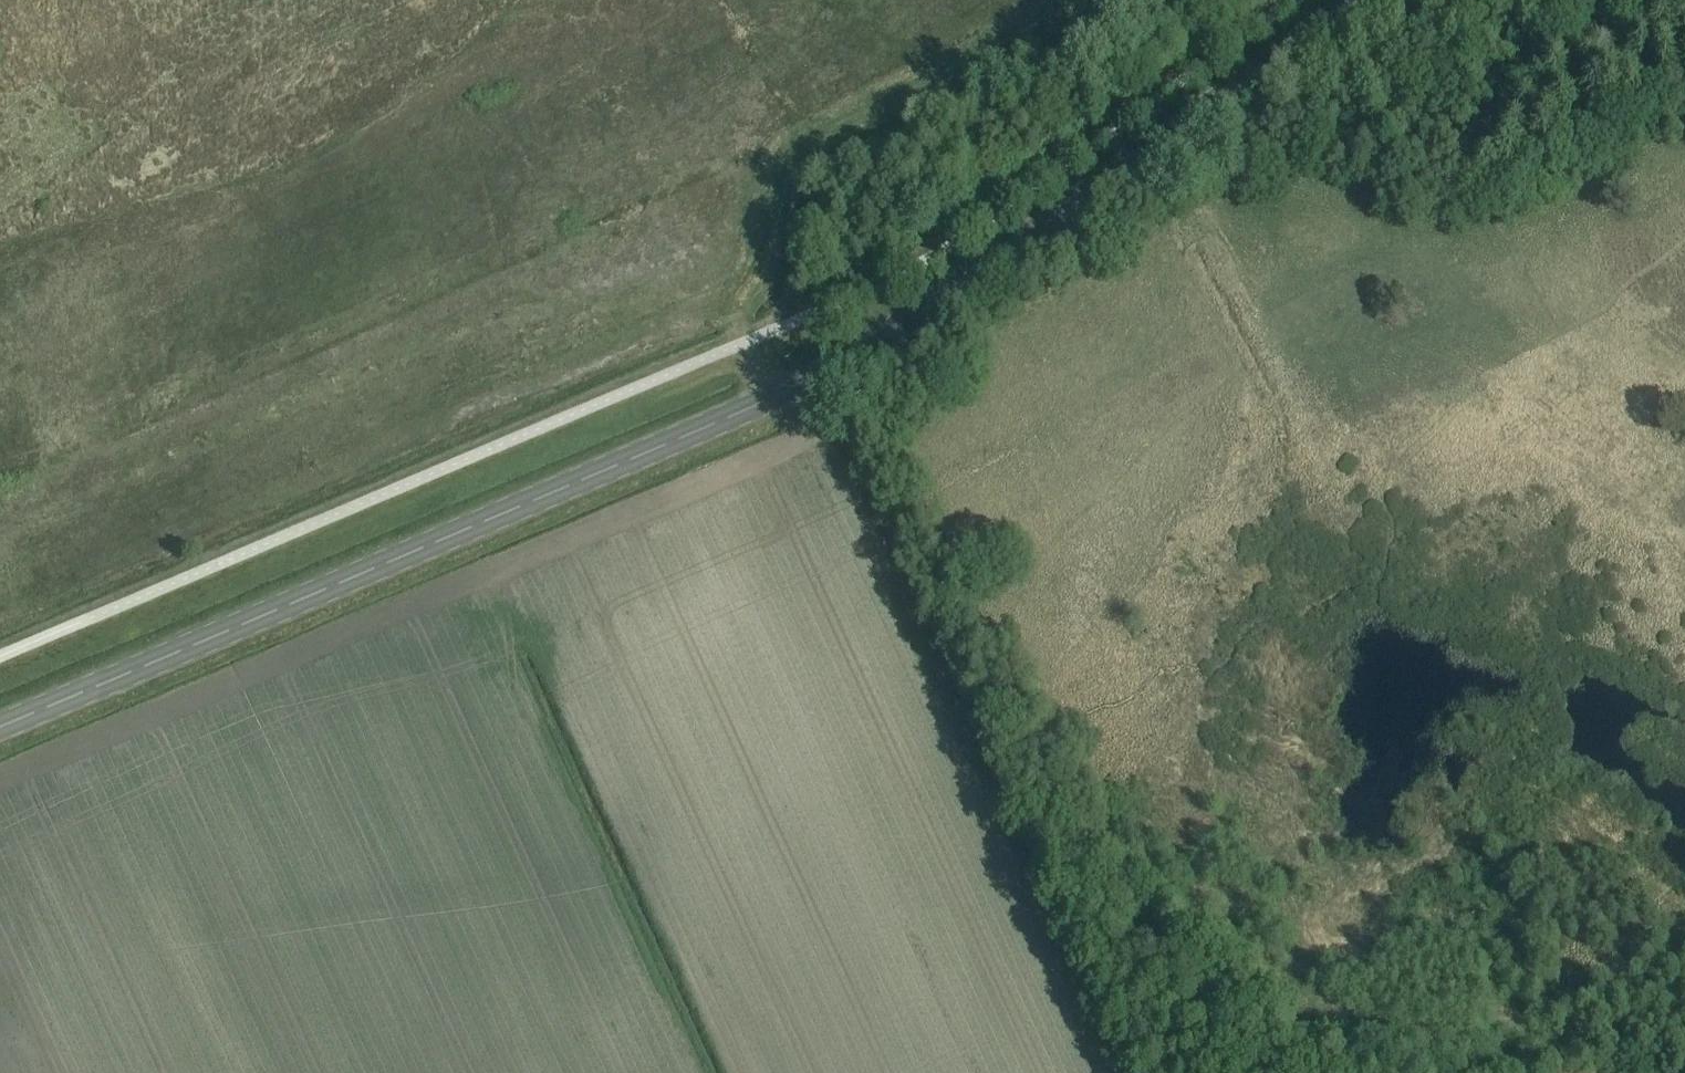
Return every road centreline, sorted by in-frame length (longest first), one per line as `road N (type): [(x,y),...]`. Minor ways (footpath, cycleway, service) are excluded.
road 1 (secondary): [(0,728),(831,369),(1359,0)]

